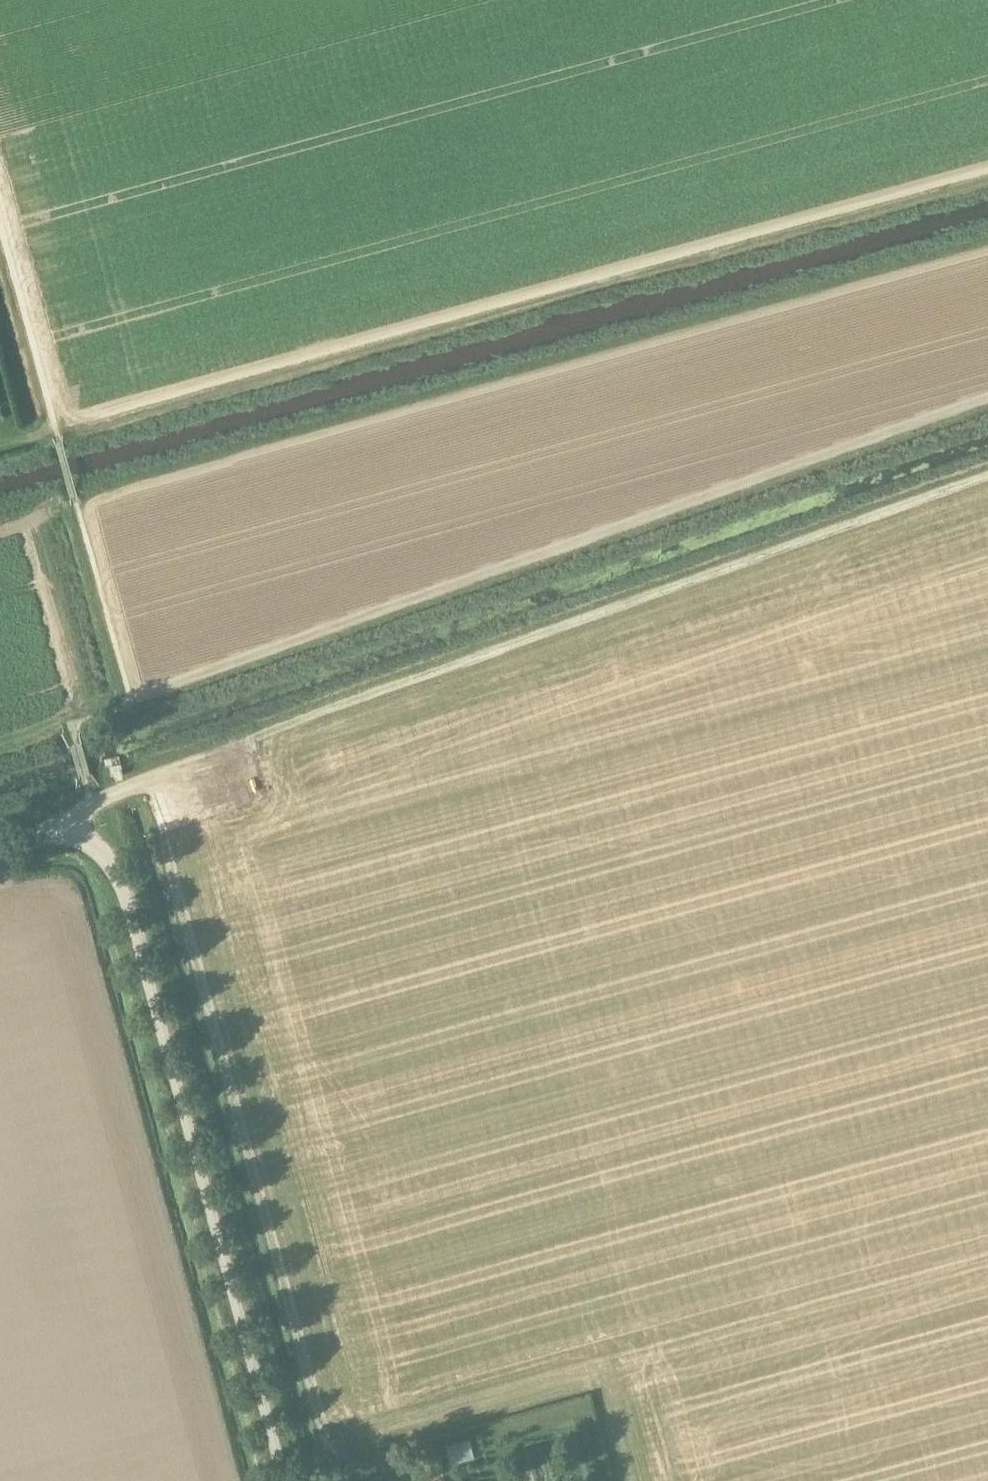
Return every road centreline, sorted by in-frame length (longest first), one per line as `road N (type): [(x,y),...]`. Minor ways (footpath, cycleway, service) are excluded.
road 1 (unclassified): [(0,849),(41,835),(73,836),(104,855),(122,887),(283,1480)]

